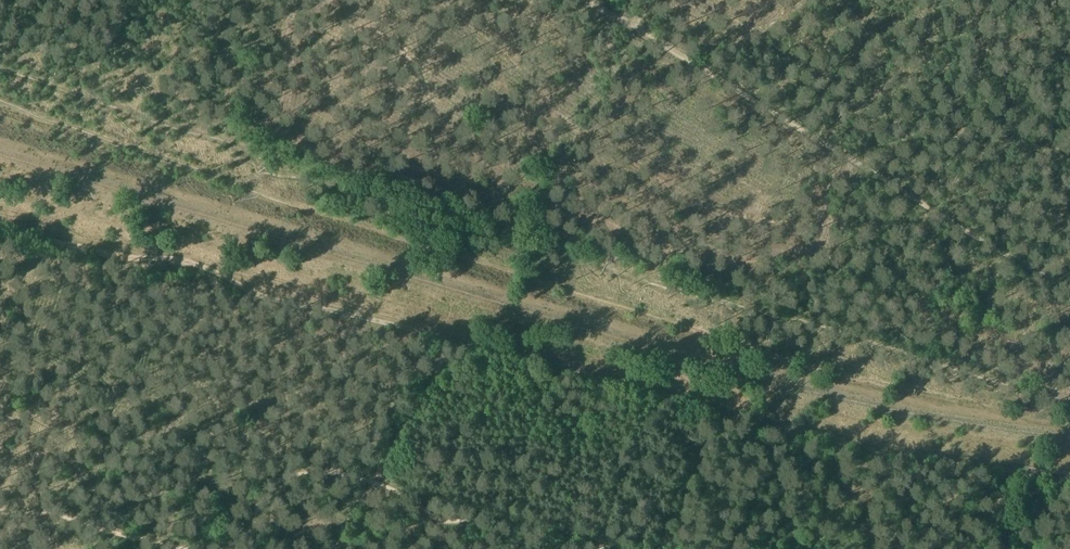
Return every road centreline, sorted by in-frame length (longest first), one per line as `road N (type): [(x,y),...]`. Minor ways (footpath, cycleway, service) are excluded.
road 1 (track): [(643,37),(1069,291)]
road 2 (track): [(457,338),(277,299),(179,260),(122,259),(0,224)]
road 3 (track): [(318,548),(0,353)]
road 4 (track): [(338,548),(457,338)]
road 5 (track): [(526,246),(643,37)]

